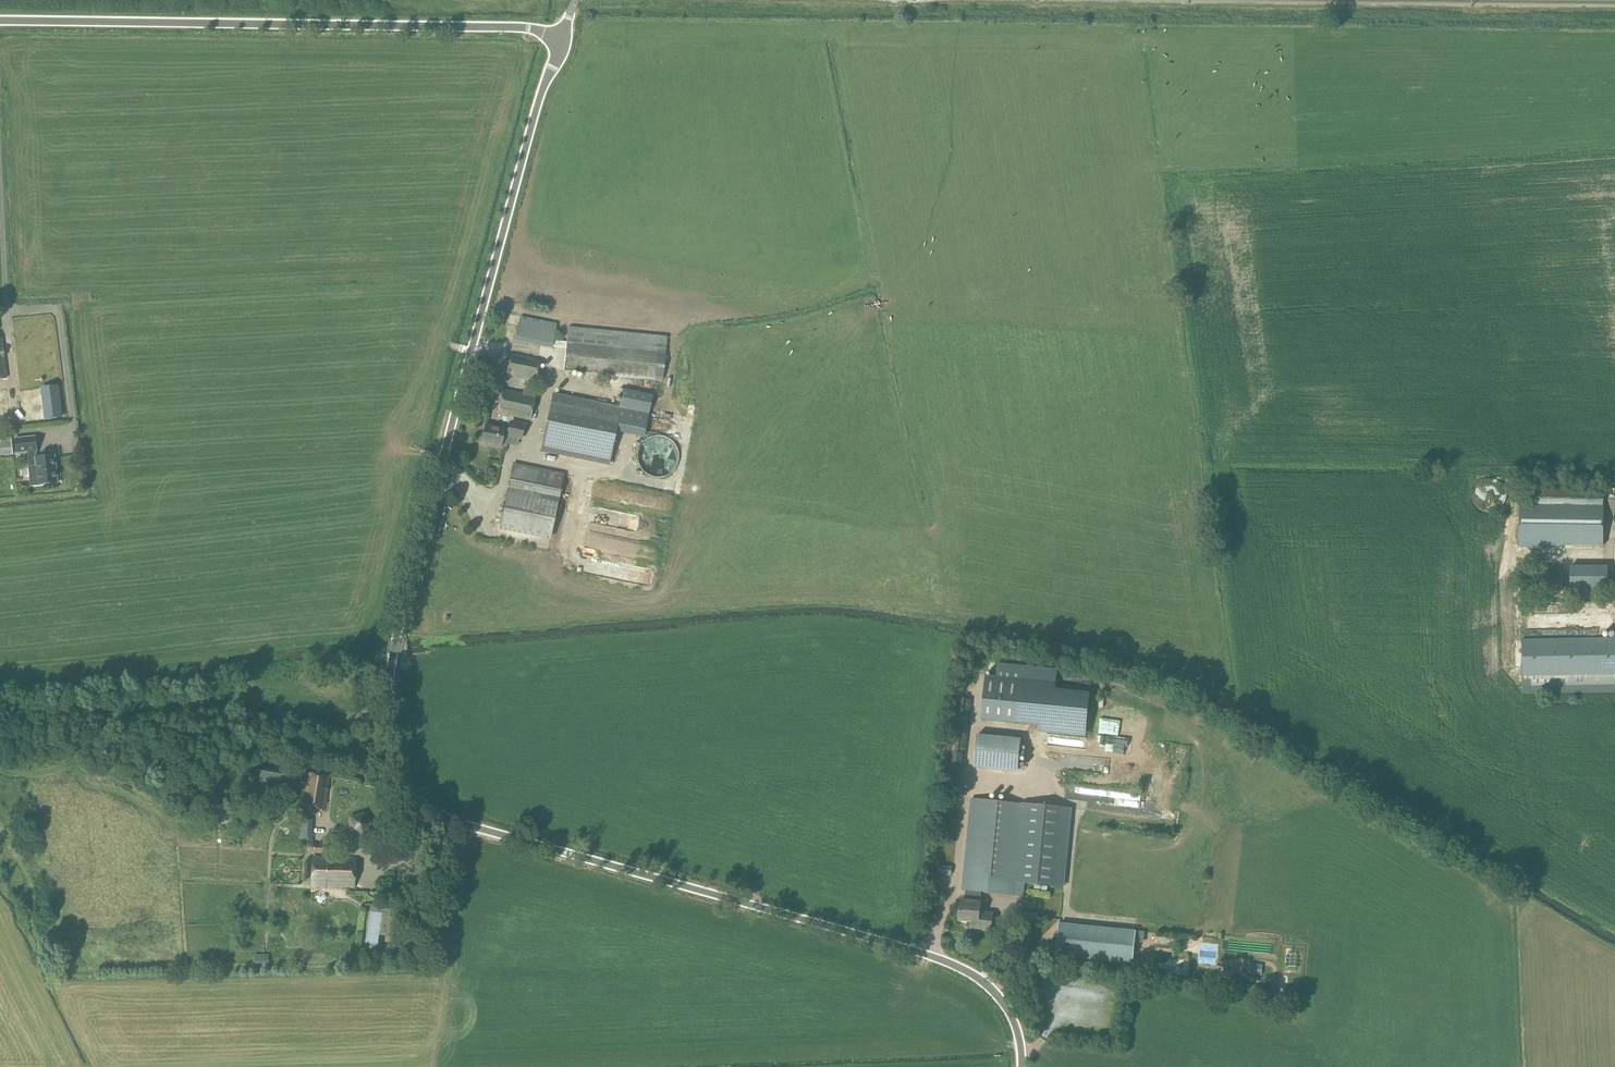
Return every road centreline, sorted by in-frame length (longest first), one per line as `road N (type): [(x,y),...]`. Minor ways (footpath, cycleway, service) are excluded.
road 1 (unclassified): [(1020,1066),(1003,1004),(961,968),(459,825),(415,800),(399,774),(388,706),(392,660),(563,34)]
road 2 (unclassified): [(563,34),(0,21)]
road 3 (unclassified): [(5,307),(0,184)]

